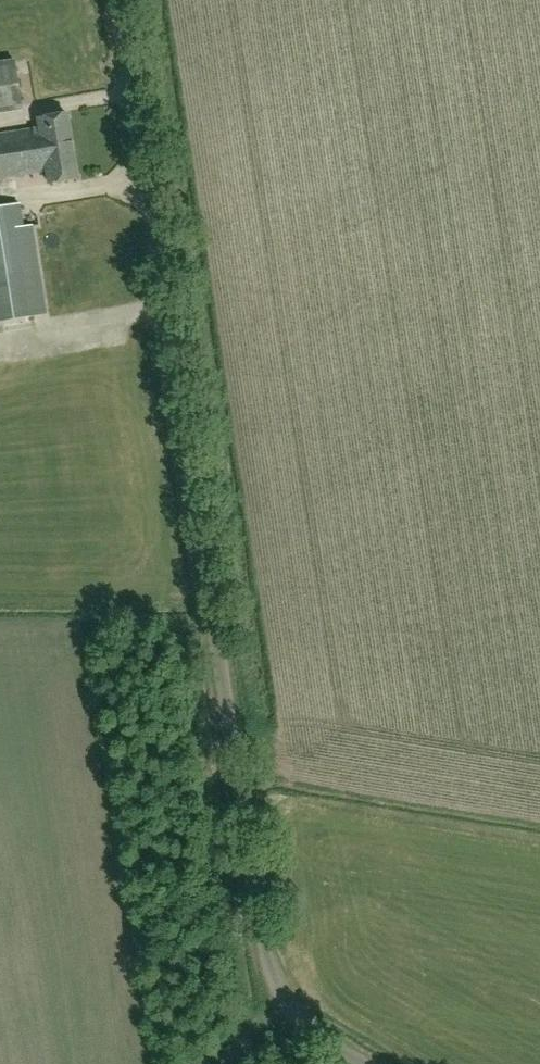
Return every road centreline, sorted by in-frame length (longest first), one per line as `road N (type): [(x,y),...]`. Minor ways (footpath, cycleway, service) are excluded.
road 1 (unclassified): [(364,1063),(294,1010),(265,946),(118,0)]

